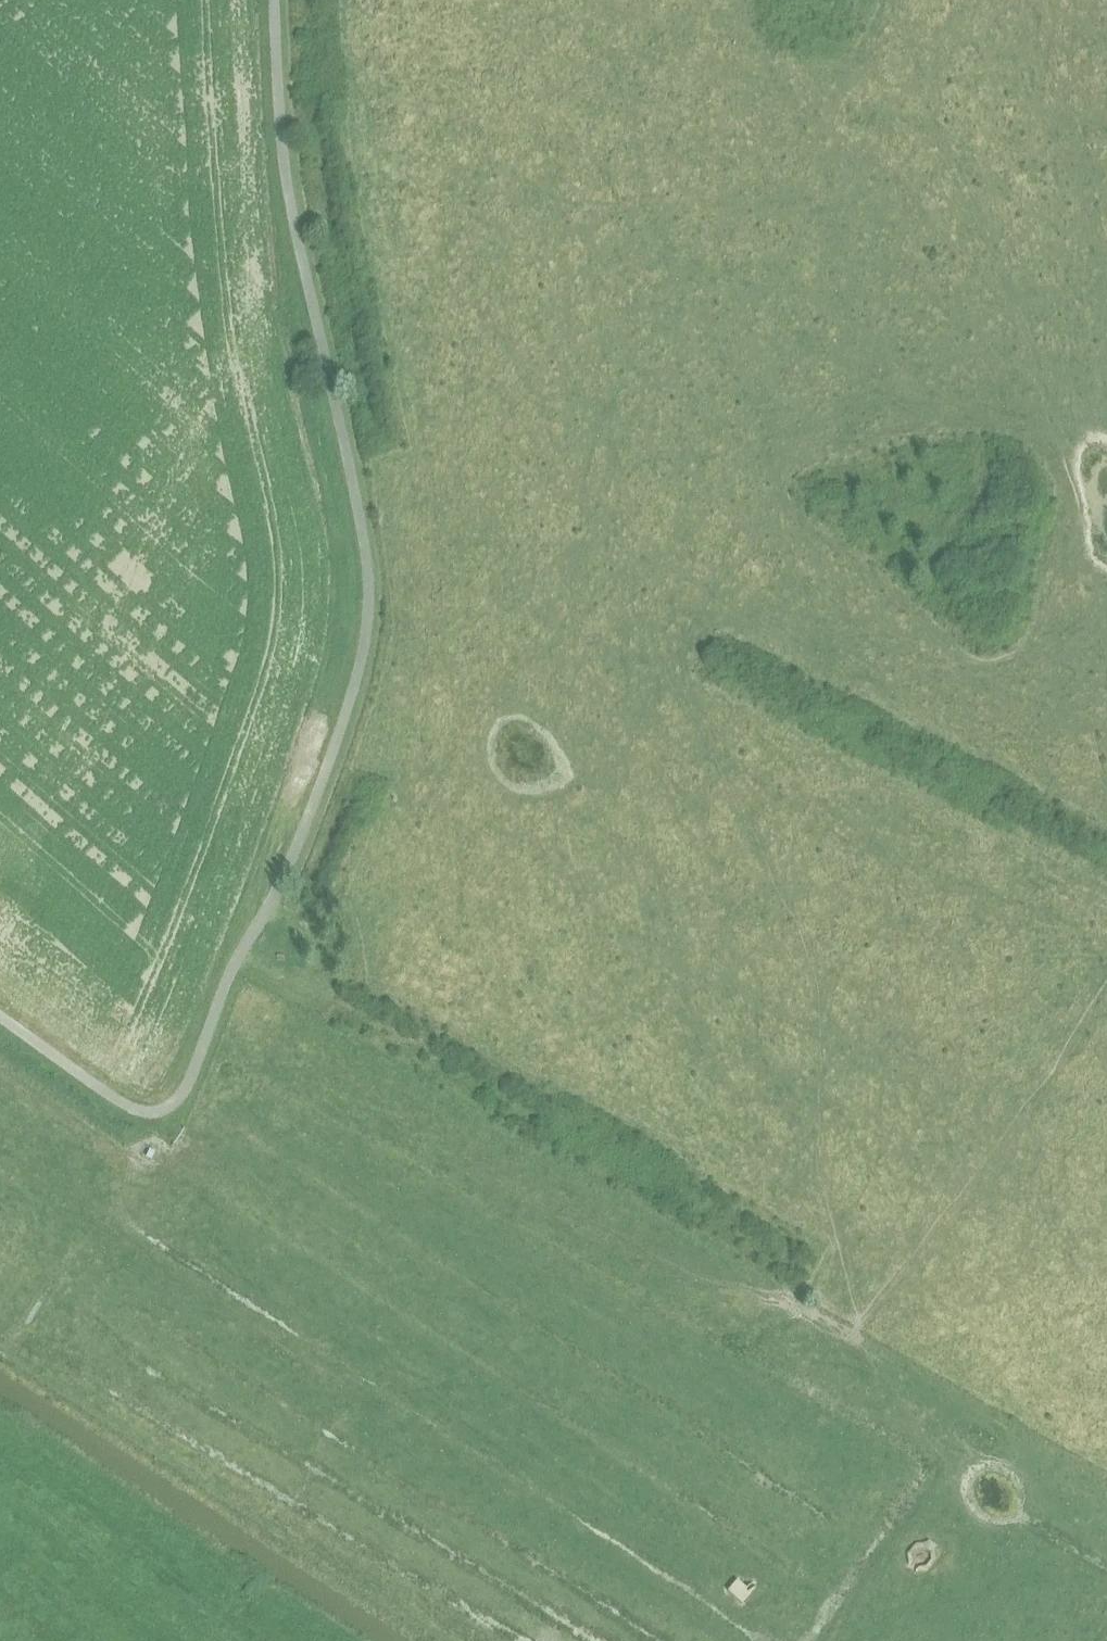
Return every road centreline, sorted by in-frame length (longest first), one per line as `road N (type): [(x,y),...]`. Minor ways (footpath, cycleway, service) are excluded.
road 1 (unclassified): [(256,922),(194,1074),(175,1105),(158,1112),(123,1106),(0,1019)]

